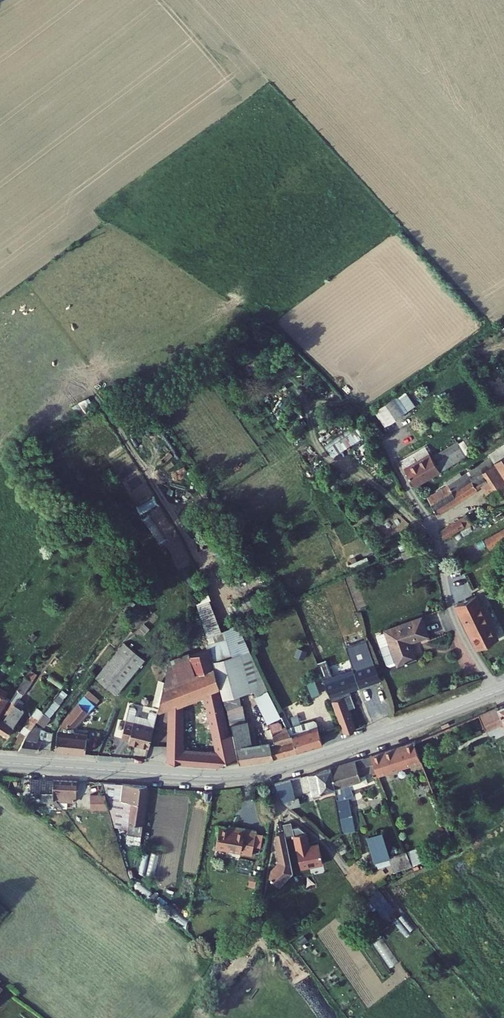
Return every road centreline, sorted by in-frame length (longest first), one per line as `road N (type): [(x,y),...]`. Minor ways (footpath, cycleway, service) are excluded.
road 1 (secondary): [(503,687),(260,773),(0,762)]

